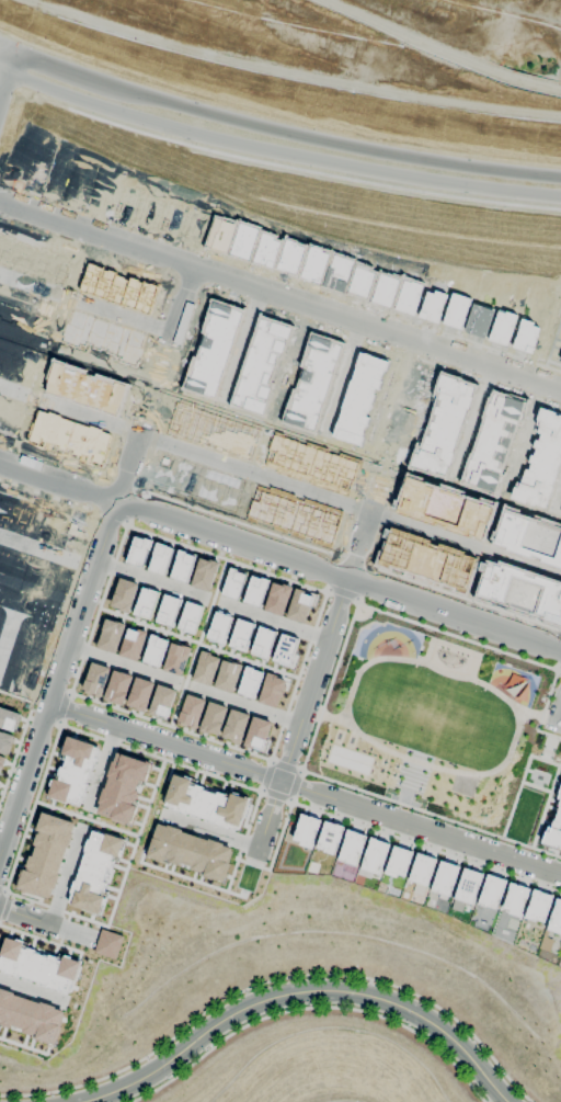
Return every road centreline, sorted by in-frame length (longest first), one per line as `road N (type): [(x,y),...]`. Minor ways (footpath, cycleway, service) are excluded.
road 1 (secondary): [(7,72),(188,132),(560,195)]
road 2 (secondary): [(560,176),(291,132),(14,48)]
road 3 (residential): [(50,702),(560,875)]
road 4 (residential): [(514,1101),(415,1014),(365,995),(314,989),(271,999),(163,1066),(82,1101)]
road 5 (tertiary): [(114,503),(560,652)]
road 6 (residential): [(0,200),(417,340)]
road 7 (residential): [(345,580),(255,855)]
road 8 (residential): [(50,702),(114,503)]
road 9 (secondary): [(158,96),(117,94),(22,61),(7,72)]
road 10 (residential): [(0,849),(50,702)]
road 11 (residential): [(560,389),(417,340)]
road 12 (tertiary): [(114,503),(0,463)]

